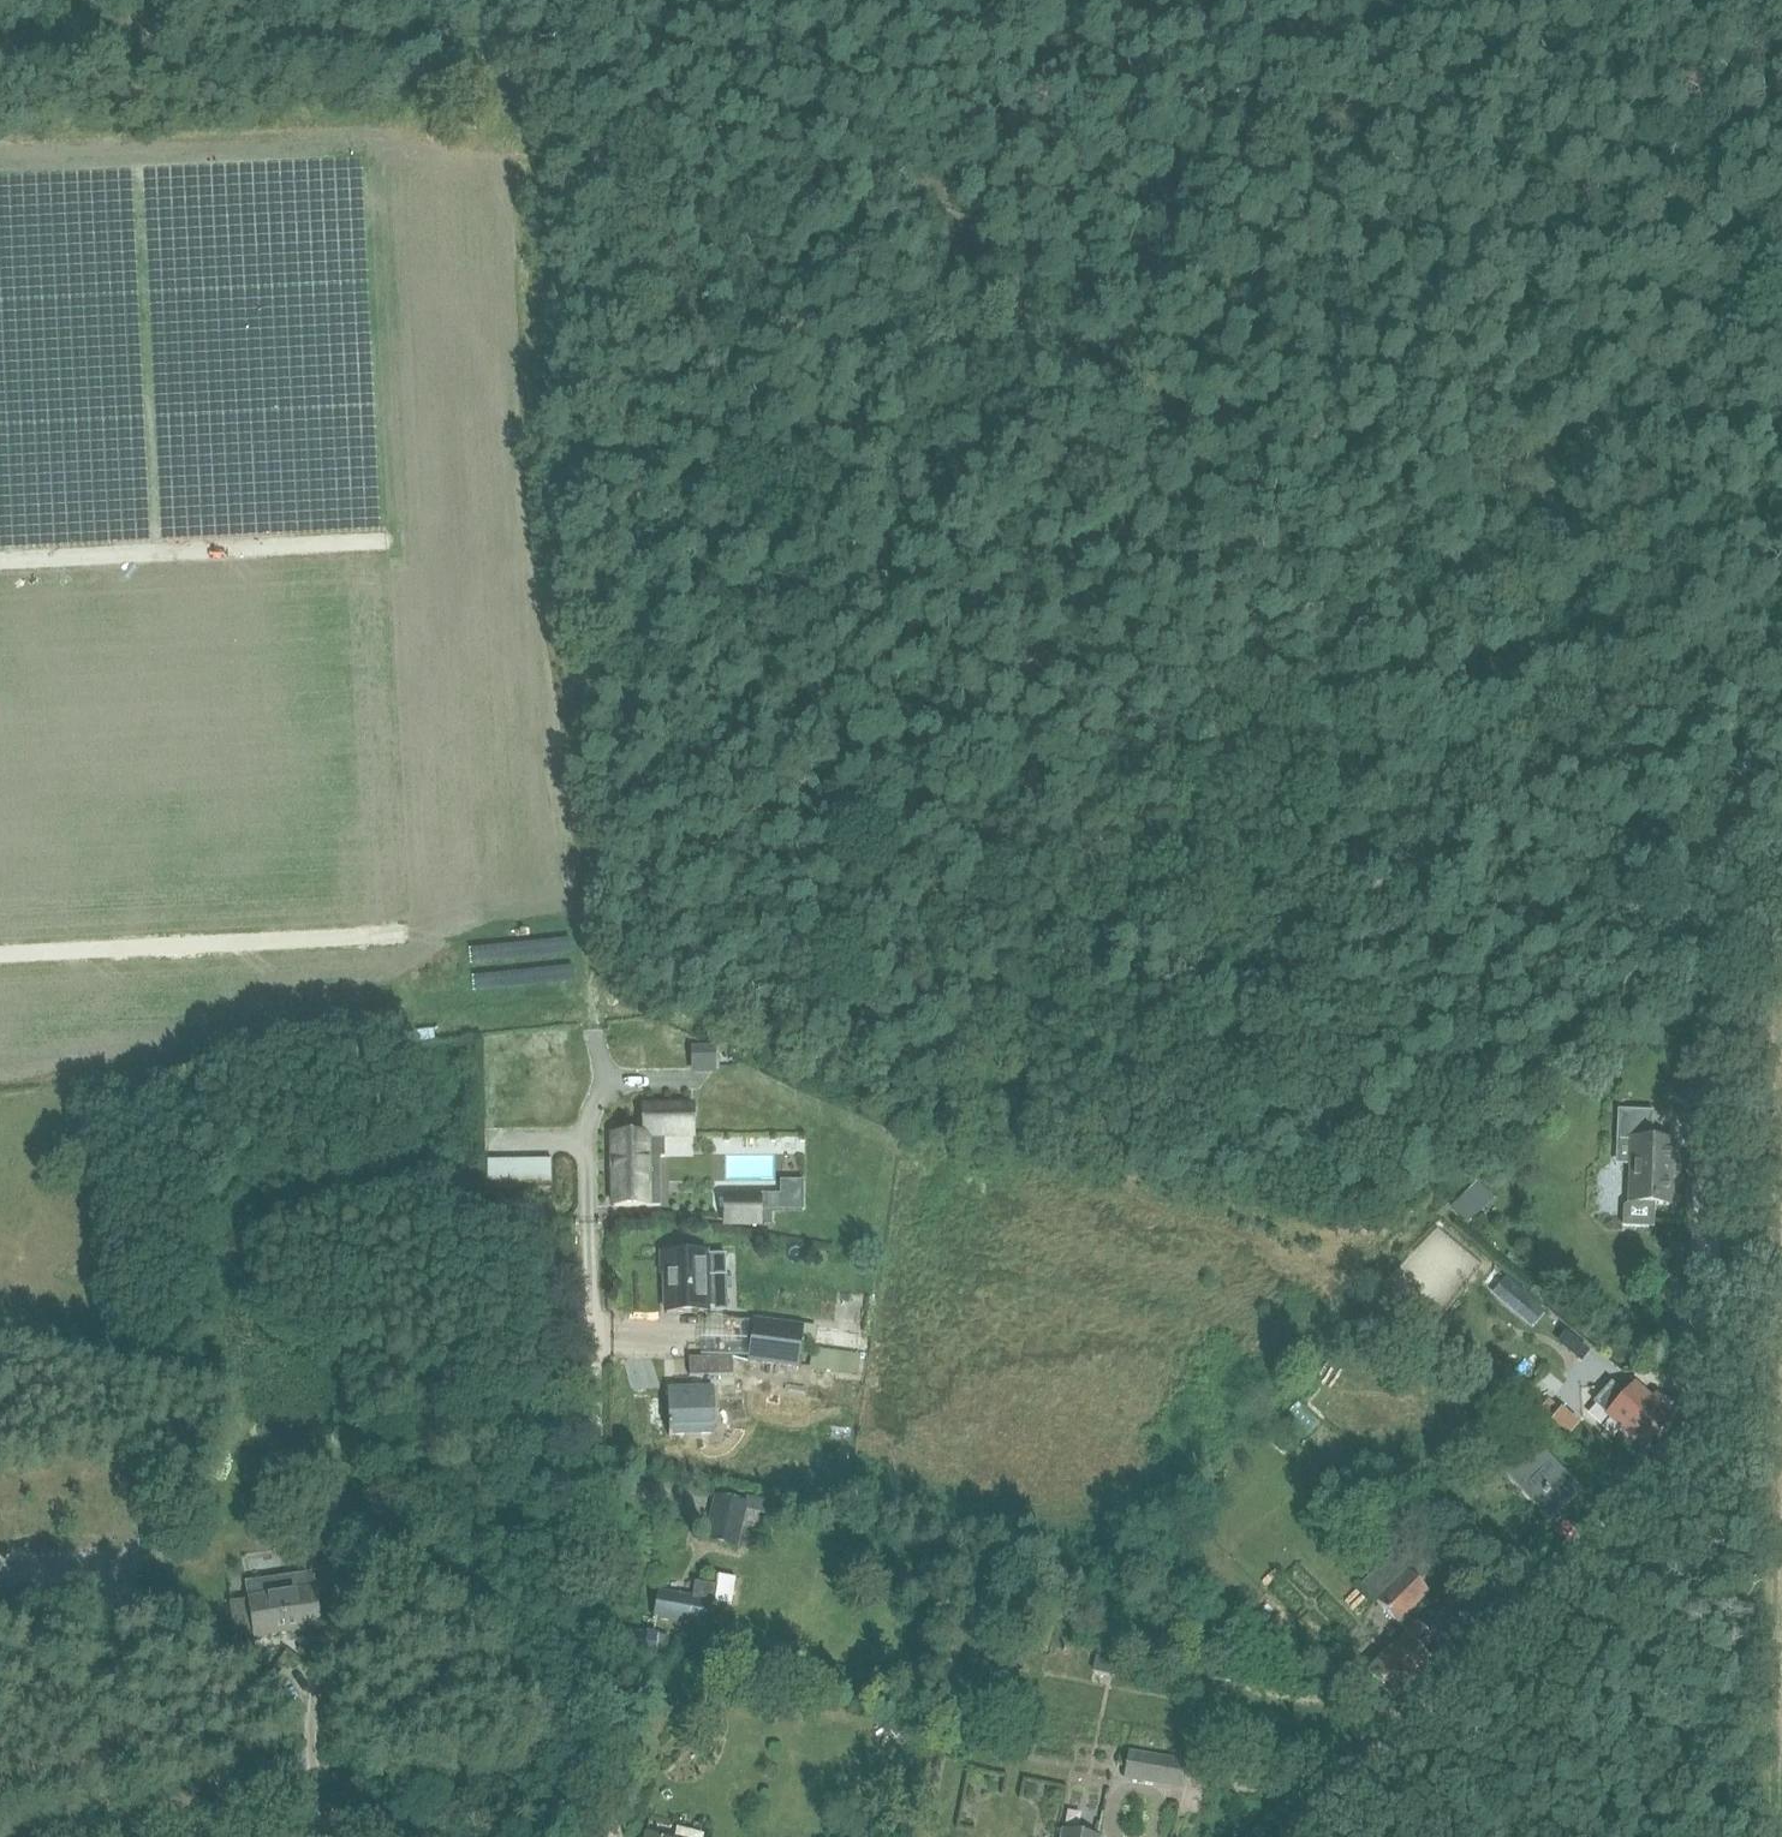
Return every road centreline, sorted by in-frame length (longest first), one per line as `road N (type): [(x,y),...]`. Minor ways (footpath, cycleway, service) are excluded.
road 1 (track): [(1321,1836),(1701,1442),(1722,963),(1781,915)]
road 2 (unclassified): [(609,1836),(591,1129)]

